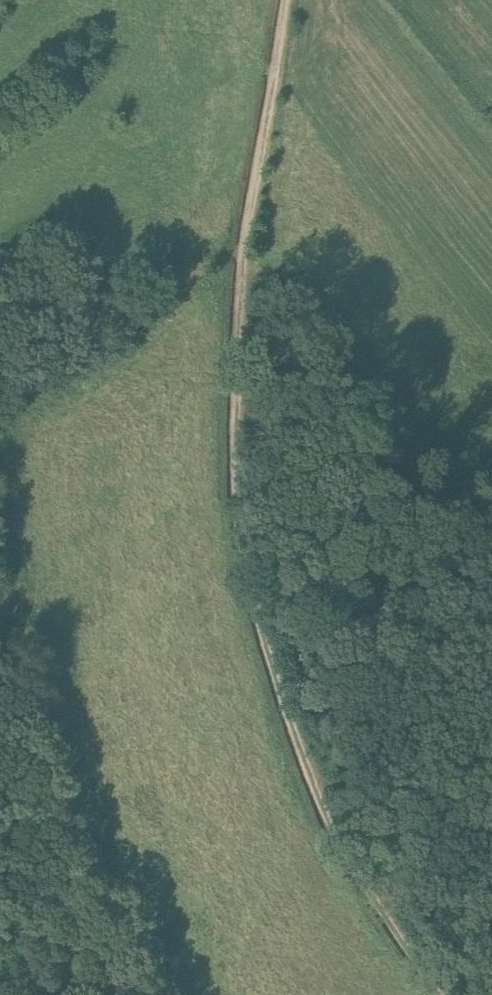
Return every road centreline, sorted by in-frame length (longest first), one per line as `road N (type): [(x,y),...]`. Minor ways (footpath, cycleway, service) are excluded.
road 1 (track): [(237,524),(241,252),(286,0)]
road 2 (track): [(439,994),(324,809),(272,662),(237,524)]
road 3 (track): [(241,252),(146,305),(40,338),(0,363)]
road 4 (track): [(0,842),(66,994)]
road 5 (track): [(387,915),(408,884),(491,875)]

